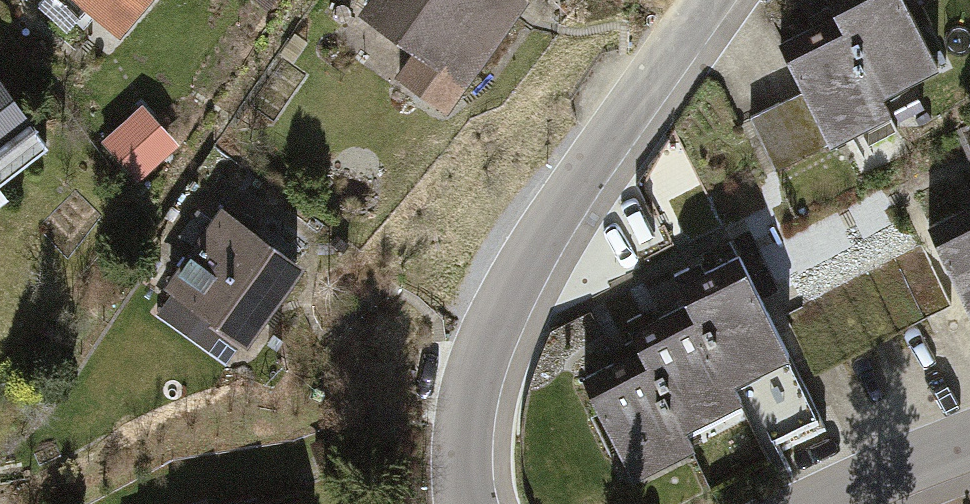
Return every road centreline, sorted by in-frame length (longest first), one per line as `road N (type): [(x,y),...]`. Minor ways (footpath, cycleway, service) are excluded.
road 1 (residential): [(706,0),(549,222),(488,342),(464,448),(469,503)]
road 2 (residential): [(969,443),(834,503)]

